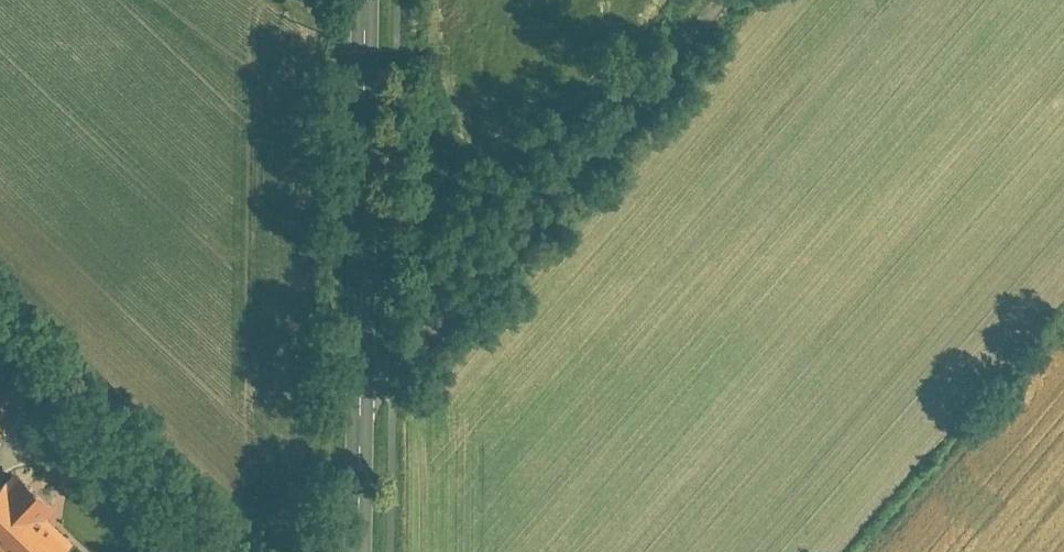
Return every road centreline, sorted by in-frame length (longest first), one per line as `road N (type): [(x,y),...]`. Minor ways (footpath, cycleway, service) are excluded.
road 1 (residential): [(360,353),(433,298),(722,0)]
road 2 (tertiary): [(360,353),(367,0)]
road 3 (tertiary): [(357,551),(360,353)]

